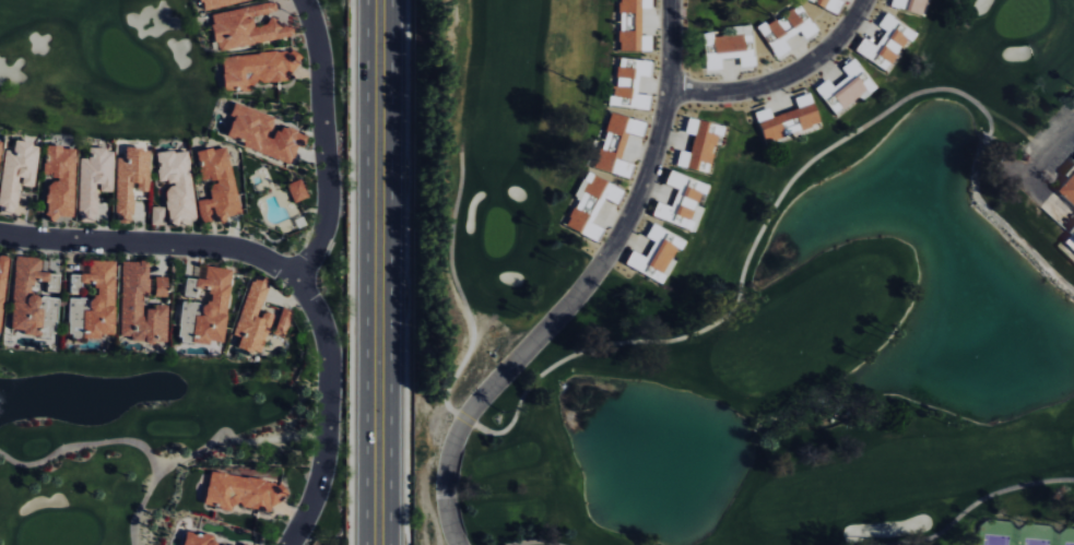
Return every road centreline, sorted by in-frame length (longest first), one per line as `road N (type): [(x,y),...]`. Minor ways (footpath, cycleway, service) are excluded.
road 1 (residential): [(458,544),(447,498),(463,424),(587,286),(635,209),(670,92),(670,0)]
road 2 (residential): [(288,544),(312,510),(330,387),(323,329),(303,280),(328,241),(332,196),(319,42),(301,0)]
road 3 (secondary): [(384,0),(384,544)]
road 4 (residential): [(303,280),(251,253),(211,247),(0,234)]
road 5 (residential): [(670,92),(753,90),(781,80),(842,36),(865,0)]

